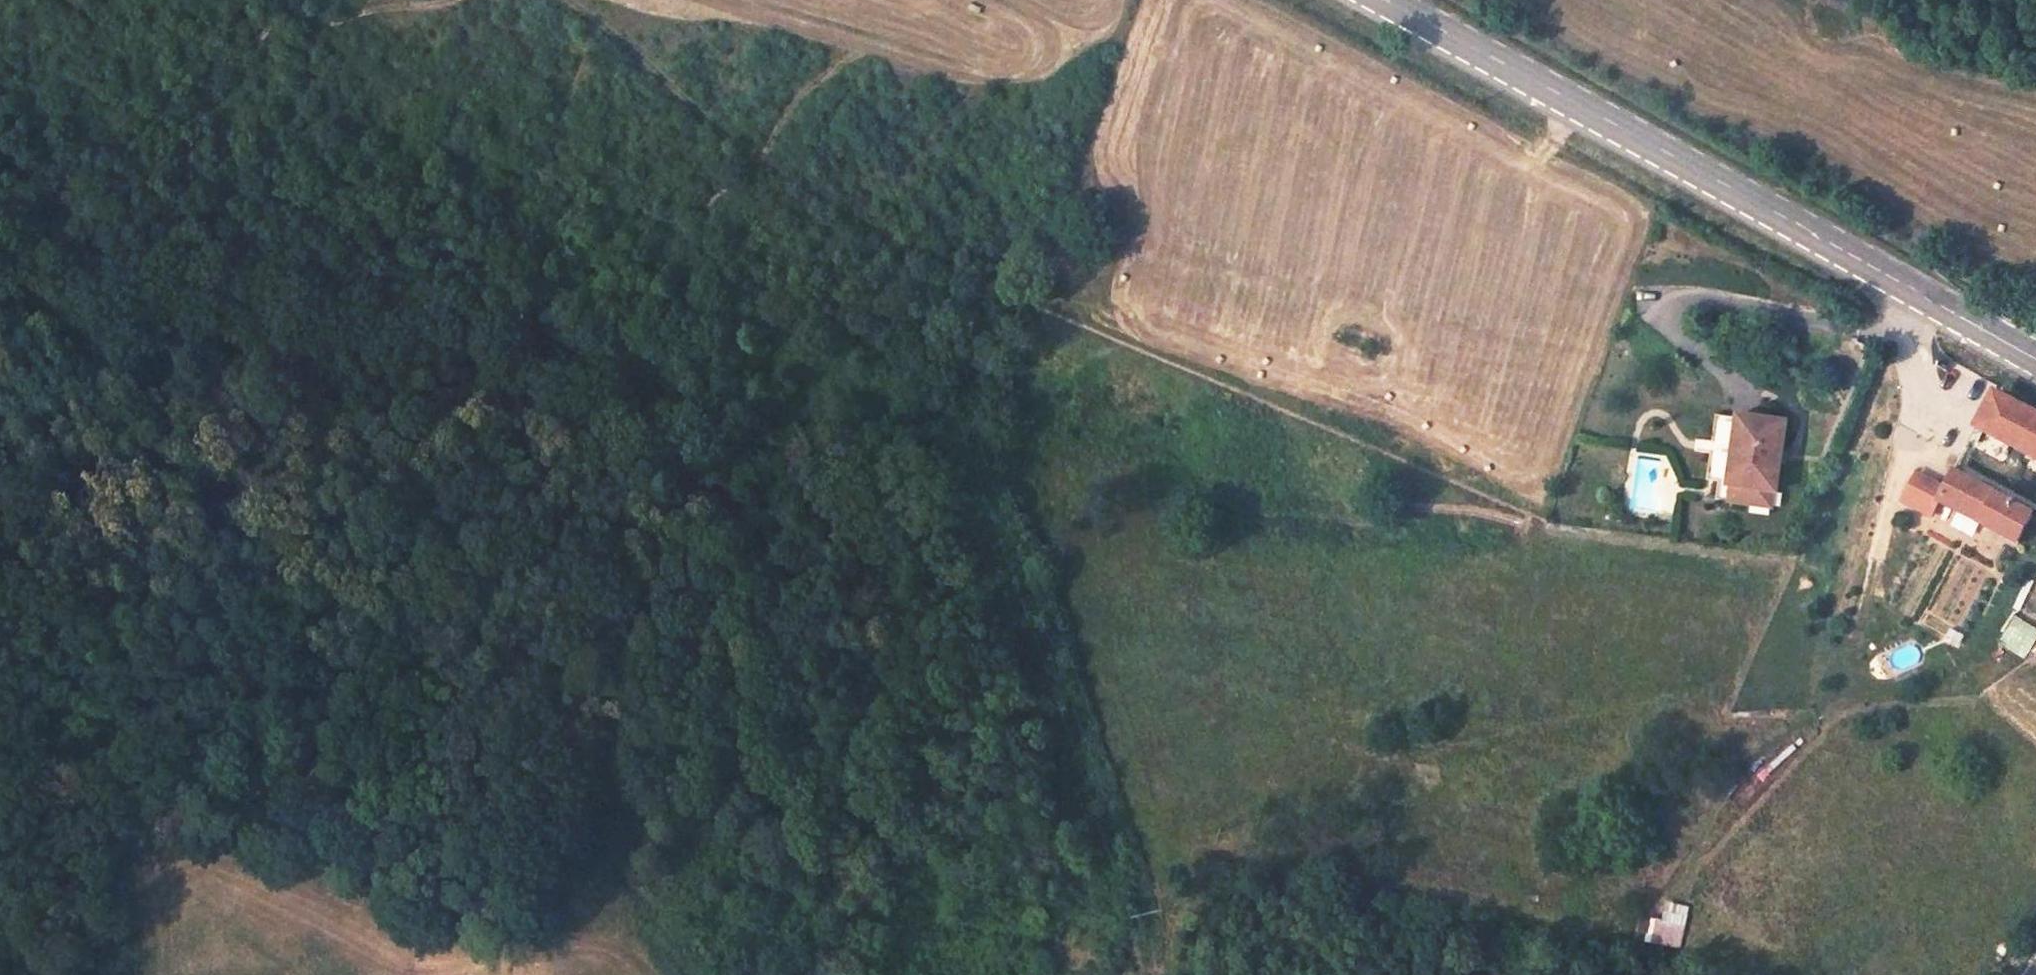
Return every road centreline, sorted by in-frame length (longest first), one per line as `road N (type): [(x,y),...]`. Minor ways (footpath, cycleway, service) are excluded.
road 1 (secondary): [(2035,365),(1376,0)]

